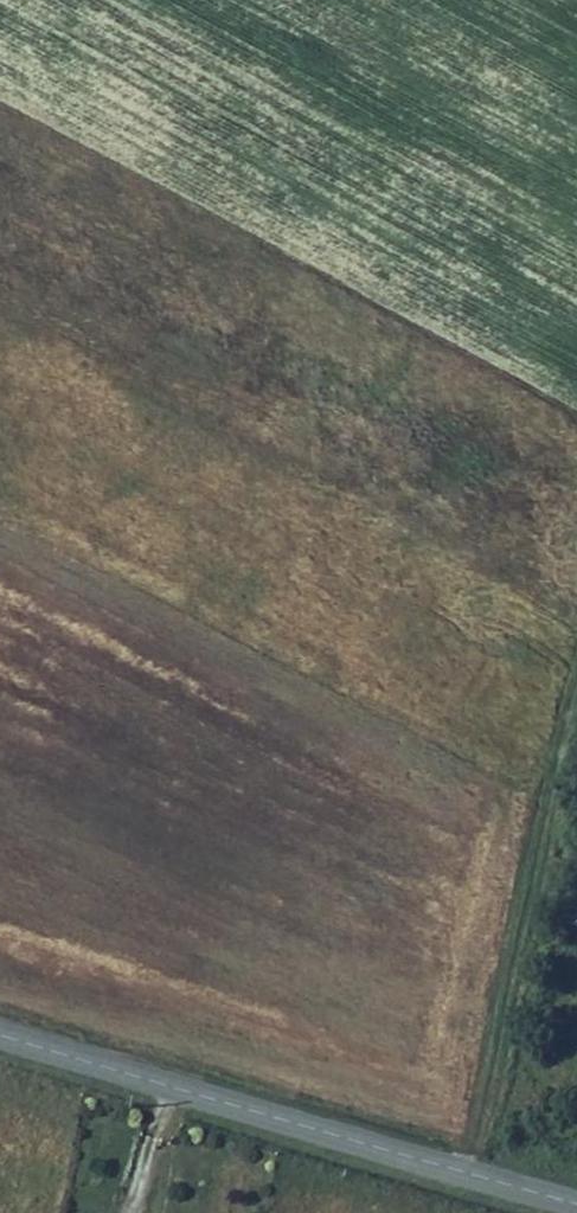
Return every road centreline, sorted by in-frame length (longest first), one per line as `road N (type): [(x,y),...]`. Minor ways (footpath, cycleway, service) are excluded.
road 1 (tertiary): [(0,1033),(576,1205)]

